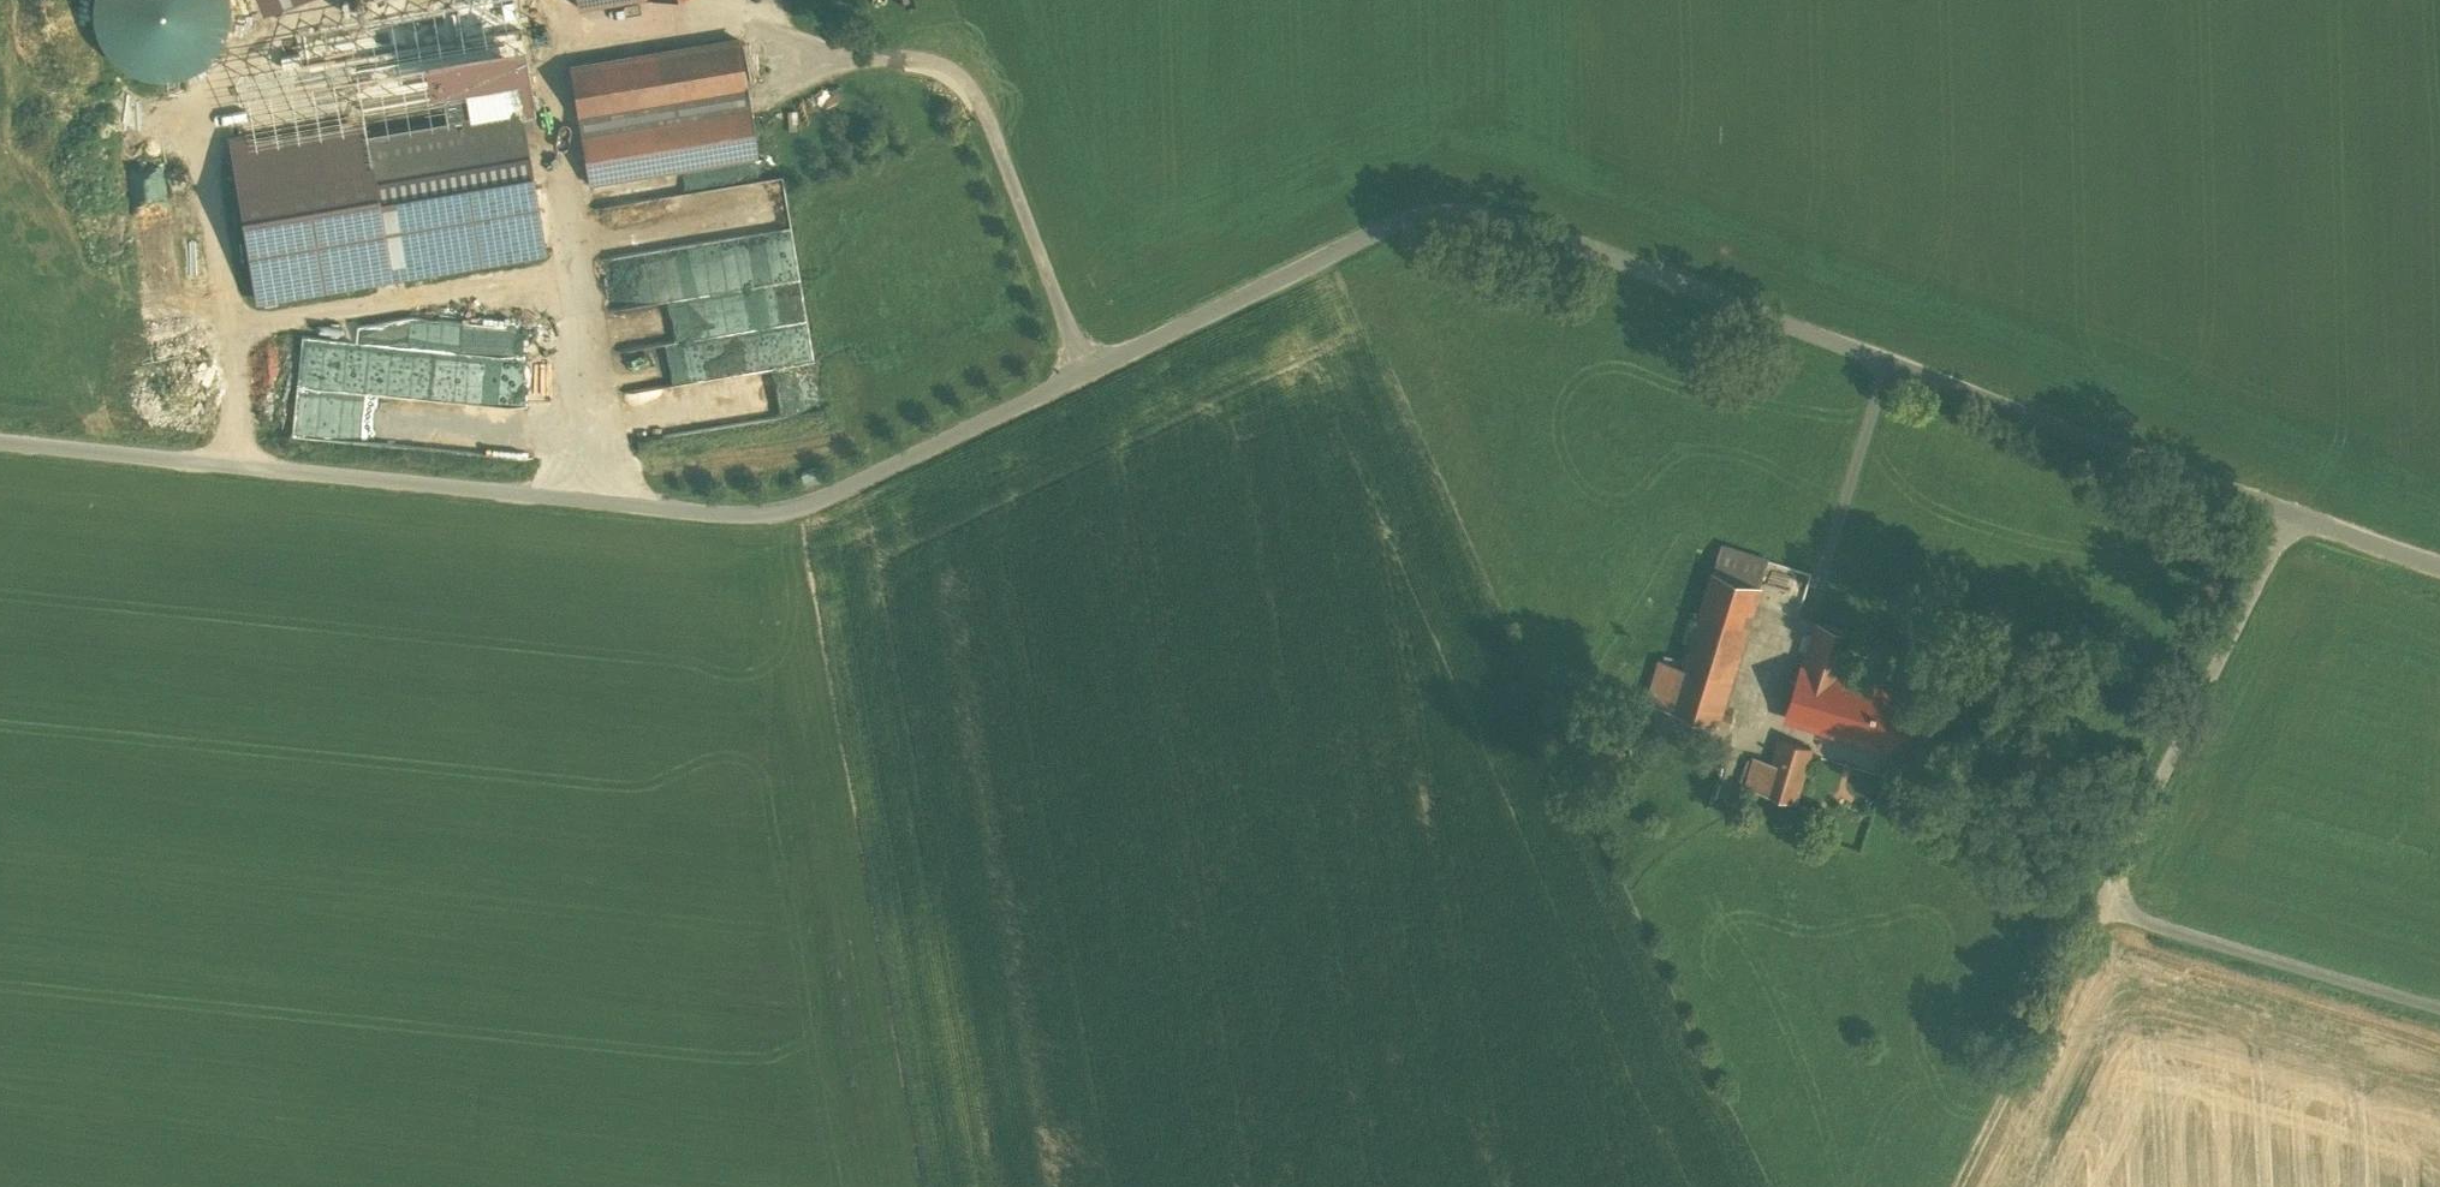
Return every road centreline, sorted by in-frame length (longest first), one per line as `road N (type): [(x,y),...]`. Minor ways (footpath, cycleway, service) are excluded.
road 1 (unclassified): [(2286,518),(1575,240),(1466,211),(1397,224),(835,496),(759,514),(0,438)]
road 2 (unclassified): [(2439,1007),(2150,925),(2115,892),(2121,842),(2286,518)]
road 3 (track): [(1959,1186),(2094,907),(2115,892)]
road 4 (unclassified): [(2439,570),(2286,518)]

